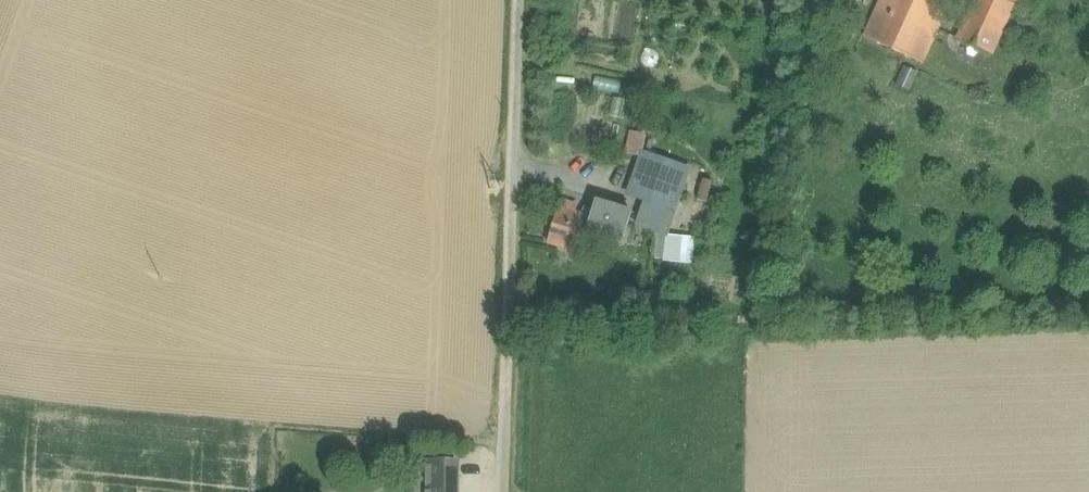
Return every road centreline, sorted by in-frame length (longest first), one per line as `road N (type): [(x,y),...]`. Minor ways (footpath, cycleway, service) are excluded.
road 1 (track): [(506,491),(521,0)]

